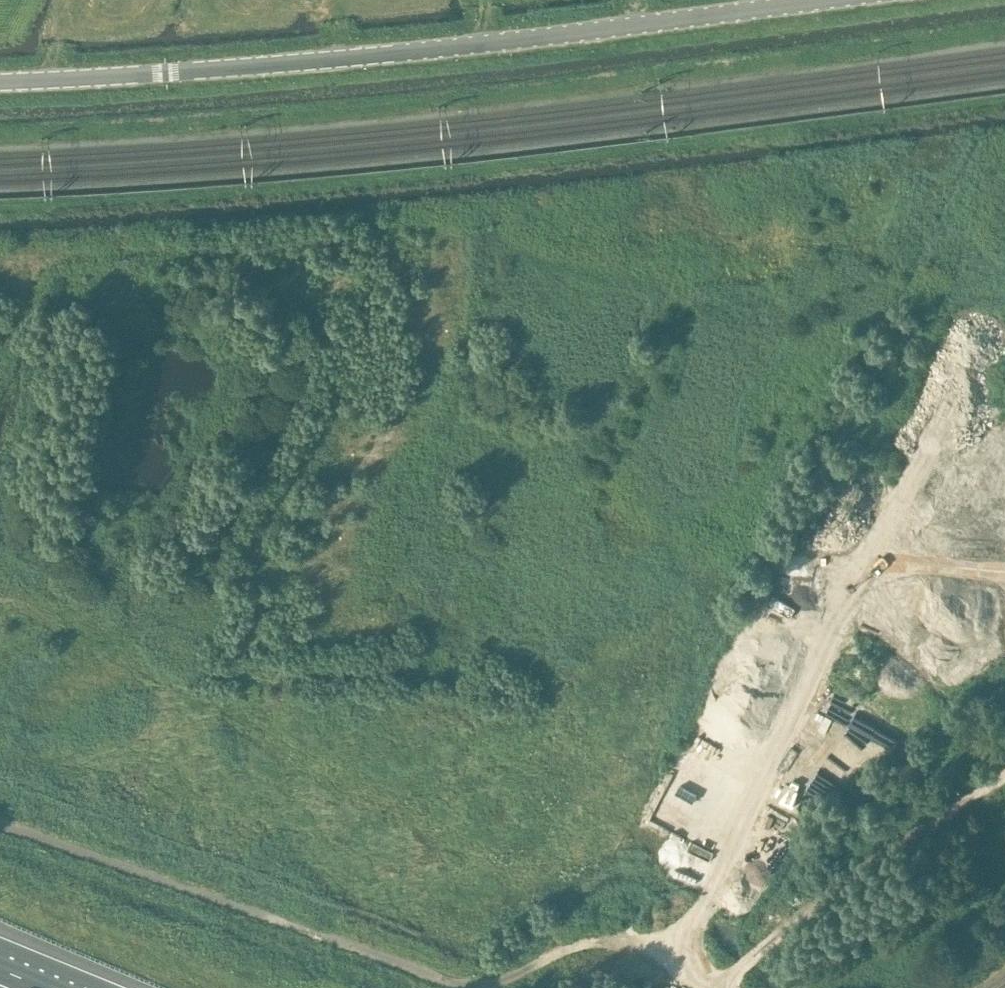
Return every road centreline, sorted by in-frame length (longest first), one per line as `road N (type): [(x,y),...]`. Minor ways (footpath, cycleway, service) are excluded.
road 1 (tertiary): [(809,0),(436,47),(0,79)]
road 2 (track): [(714,987),(1004,771)]

